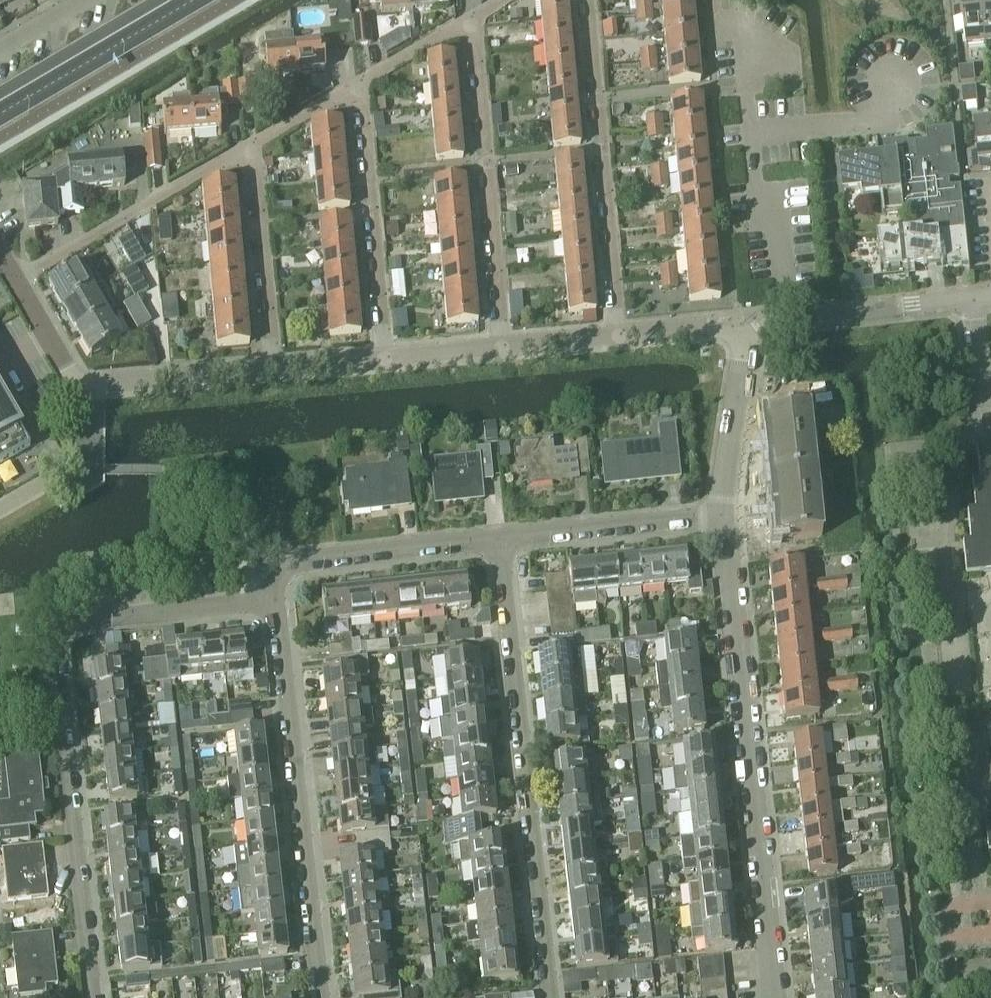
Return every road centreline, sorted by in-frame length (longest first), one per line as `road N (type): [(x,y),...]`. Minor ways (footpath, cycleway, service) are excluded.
road 1 (residential): [(95,997),(57,639),(78,622),(276,599)]
road 2 (residential): [(771,997),(721,514)]
road 3 (residential): [(548,997),(498,539)]
road 4 (residential): [(322,997),(276,599)]
road 5 (residential): [(615,338),(590,0)]
road 6 (residential): [(501,350),(475,16)]
road 7 (residential): [(785,321),(775,211),(754,180),(742,34),(713,9)]
road 8 (residential): [(14,281),(78,386),(275,371)]
road 9 (residential): [(383,361),(359,82)]
road 10 (residential): [(252,143),(14,281)]
road 11 (residential): [(276,599),(281,576),(304,560),(498,539)]
road 12 (residential): [(275,371),(252,143)]
road 13 (residential): [(498,539),(721,514)]
road 14 (secondary): [(0,100),(169,0)]
road 15 (residential): [(785,321),(975,303)]
road 16 (residential): [(721,514),(742,354),(735,326)]
road 17 (residential): [(475,16),(359,82)]
road 18 (residential): [(359,82),(252,143)]
road 19 (residential): [(615,338),(735,326)]

